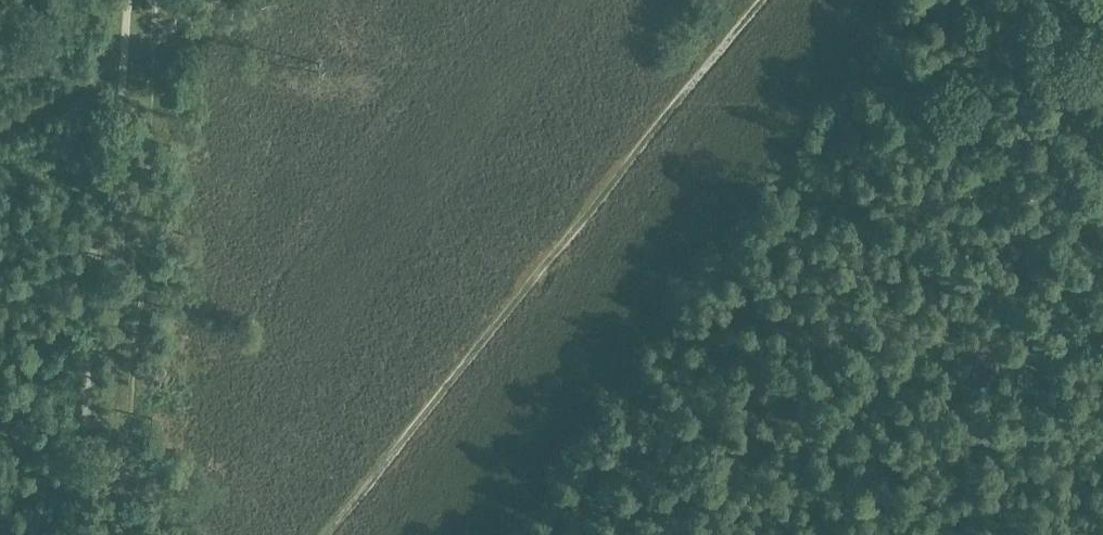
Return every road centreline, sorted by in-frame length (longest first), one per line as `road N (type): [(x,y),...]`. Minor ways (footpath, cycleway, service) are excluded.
road 1 (track): [(757,0),(323,534)]
road 2 (track): [(117,534),(152,0)]

